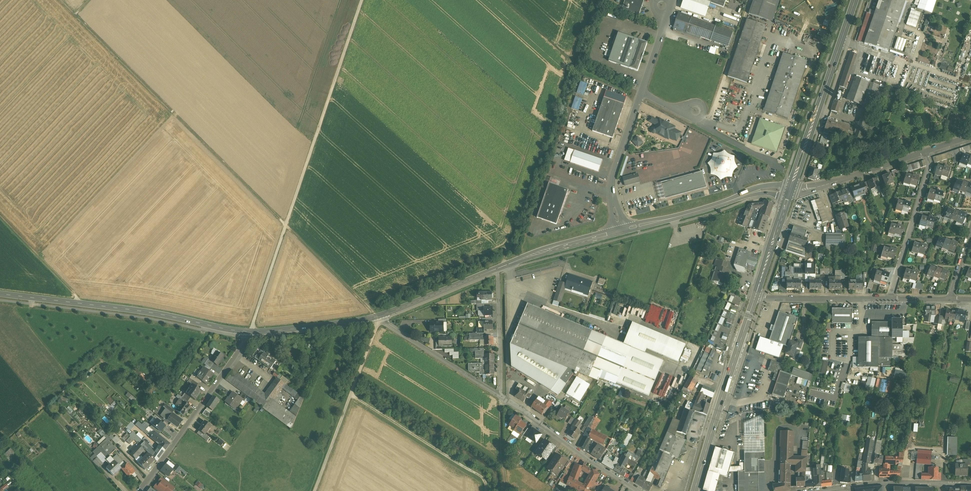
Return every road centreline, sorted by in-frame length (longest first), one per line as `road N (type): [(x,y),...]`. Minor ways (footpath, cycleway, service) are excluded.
road 1 (track): [(377,317),(63,0)]
road 2 (track): [(362,0),(250,332)]
road 3 (track): [(500,268),(591,0)]
road 4 (secondary): [(0,294),(250,332)]
road 5 (primary): [(694,490),(755,297)]
road 6 (primary): [(792,186),(856,0)]
road 7 (residential): [(141,490),(250,332)]
road 8 (track): [(315,490),(381,320)]
road 9 (tertiary): [(641,490),(501,397)]
road 10 (track): [(485,490),(481,477),(351,395)]
road 11 (track): [(364,303),(509,243)]
road 12 (residential): [(890,299),(930,166),(925,151)]
road 13 (secondary): [(818,490),(970,484)]
road 14 (tertiary): [(501,397),(377,317)]
road 15 (residential): [(621,232),(611,184),(642,93)]
road 16 (residential): [(755,297),(890,299)]
road 17 (secondary): [(377,317),(500,268)]
road 18 (residential): [(501,397),(500,268)]
road 19 (secondary): [(250,332),(377,317)]
road 20 (secondary): [(500,268),(621,232)]
road 21 (track): [(78,309),(73,292),(0,217)]

